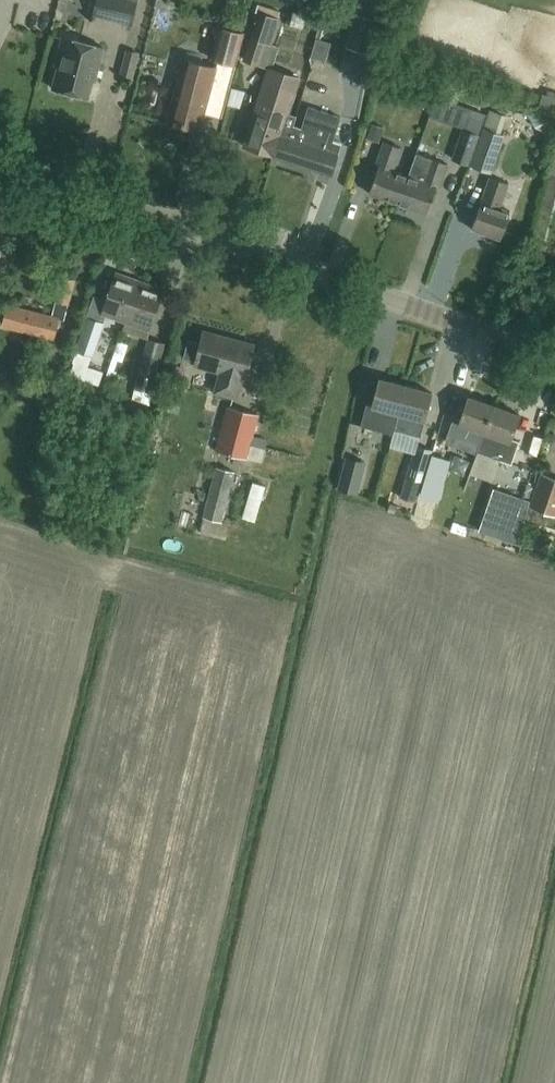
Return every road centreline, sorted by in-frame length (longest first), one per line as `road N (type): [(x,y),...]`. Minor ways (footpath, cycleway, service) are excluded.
road 1 (tertiary): [(554,359),(0,162)]

